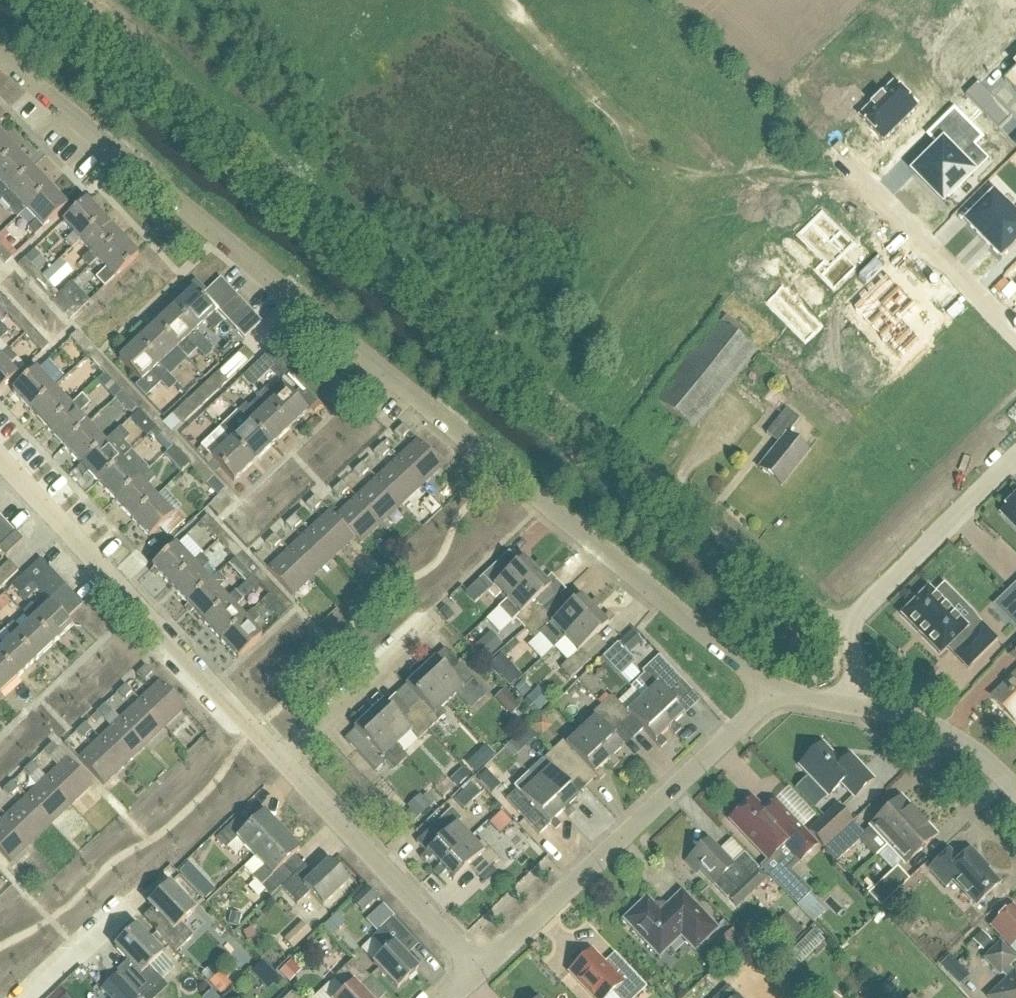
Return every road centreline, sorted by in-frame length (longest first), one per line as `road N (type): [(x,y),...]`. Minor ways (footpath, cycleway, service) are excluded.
road 1 (unclassified): [(60,0),(841,634)]
road 2 (residential): [(0,60),(747,671),(774,701)]
road 3 (residential): [(283,763),(0,460)]
road 4 (residential): [(480,974),(774,701)]
road 5 (residential): [(480,974),(283,763)]
road 6 (residential): [(840,160),(1015,335)]
road 7 (residential): [(1015,461),(841,634)]
road 8 (unclassified): [(846,704),(943,733),(1015,795)]
road 9 (residential): [(283,763),(424,635)]
road 10 (residential): [(35,997),(130,908)]

